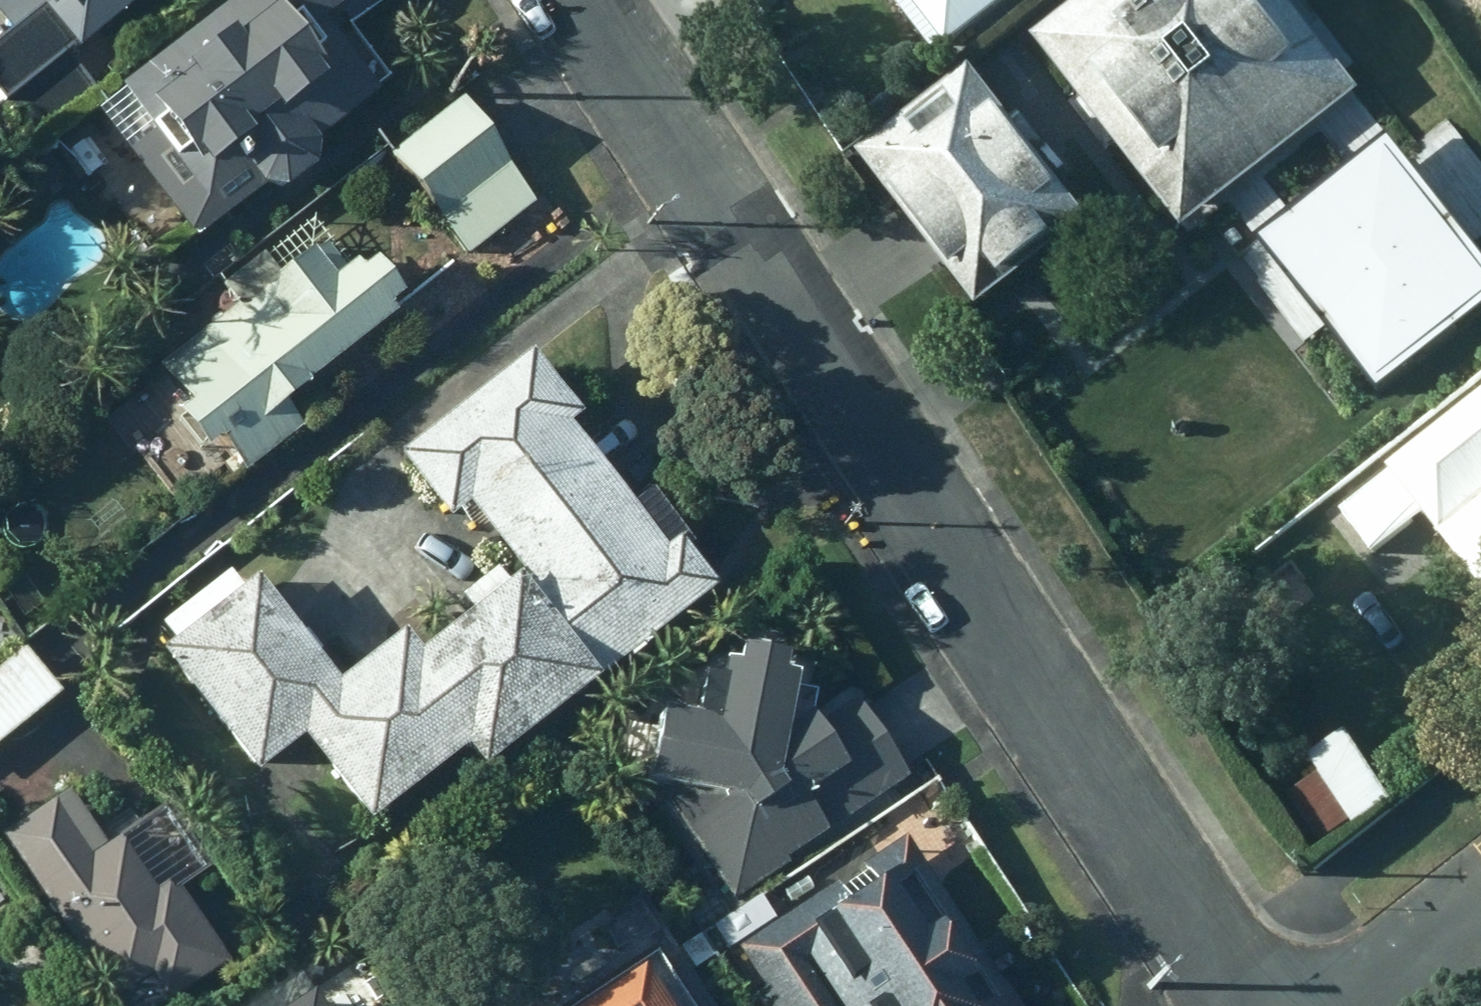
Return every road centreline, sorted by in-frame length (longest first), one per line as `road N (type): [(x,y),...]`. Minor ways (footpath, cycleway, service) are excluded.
road 1 (residential): [(1261,1005),(595,0)]
road 2 (residential): [(1370,1005),(1480,921)]

